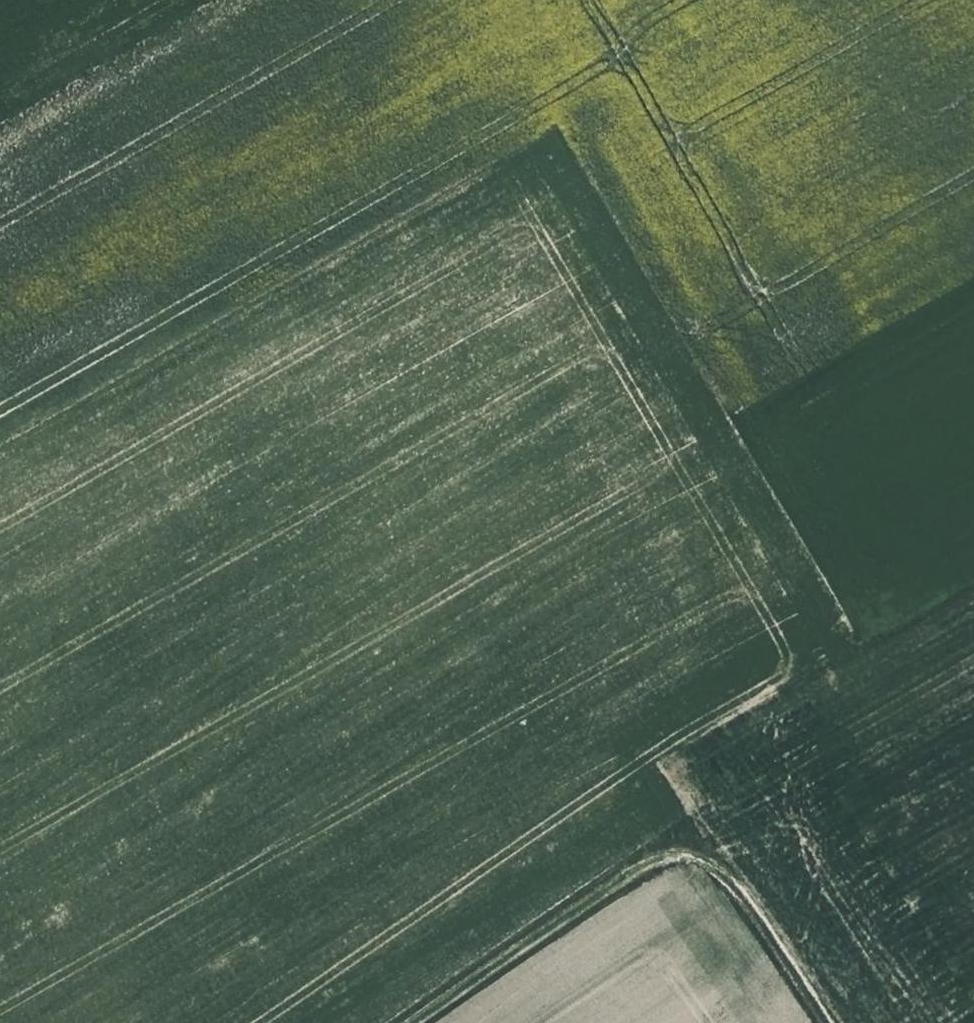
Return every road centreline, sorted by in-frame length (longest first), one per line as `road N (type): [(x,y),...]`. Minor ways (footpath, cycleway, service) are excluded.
road 1 (track): [(411,1022),(632,870),(672,859),(714,870),(822,1022)]

